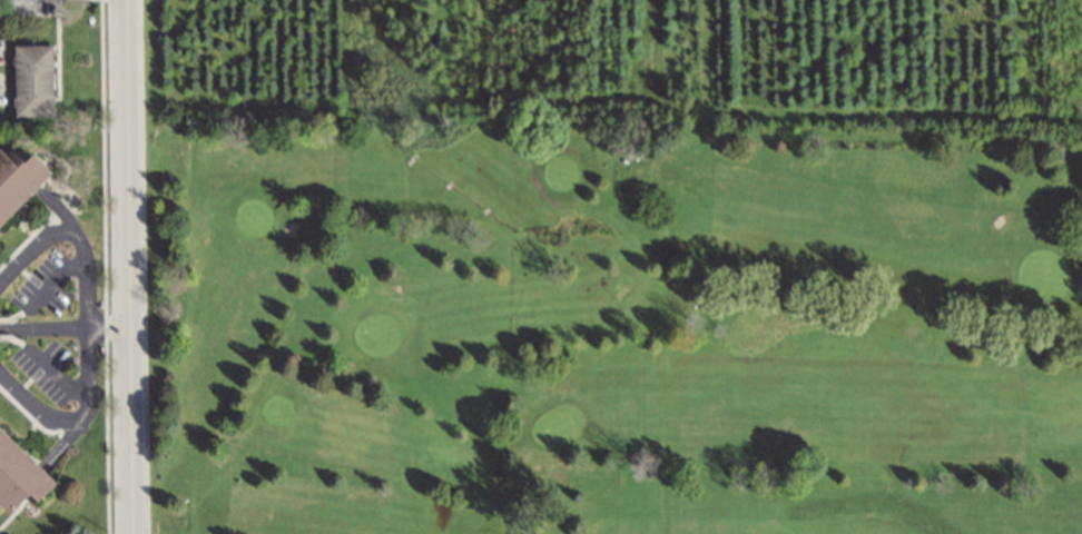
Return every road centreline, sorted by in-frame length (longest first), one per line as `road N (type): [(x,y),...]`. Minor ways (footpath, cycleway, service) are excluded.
road 1 (secondary): [(134,533),(126,0)]

